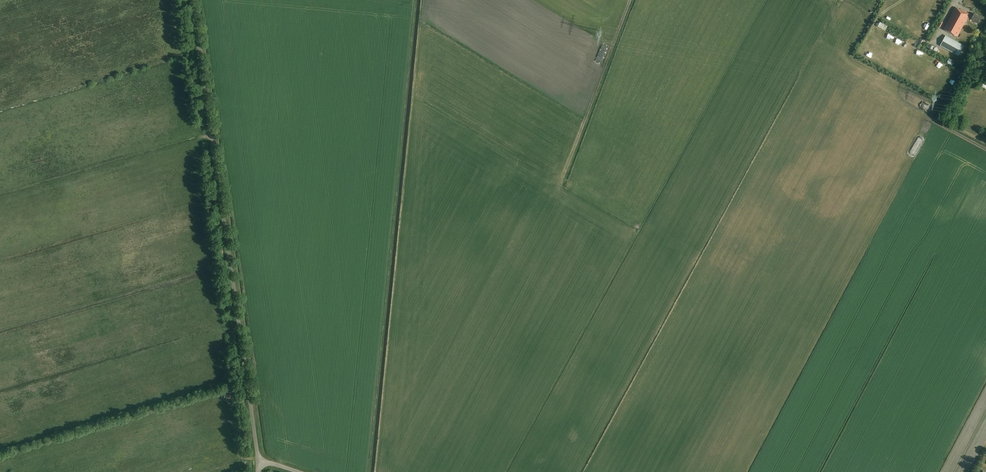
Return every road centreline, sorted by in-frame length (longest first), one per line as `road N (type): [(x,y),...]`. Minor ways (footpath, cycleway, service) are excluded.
road 1 (unclassified): [(259,462),(192,0)]

